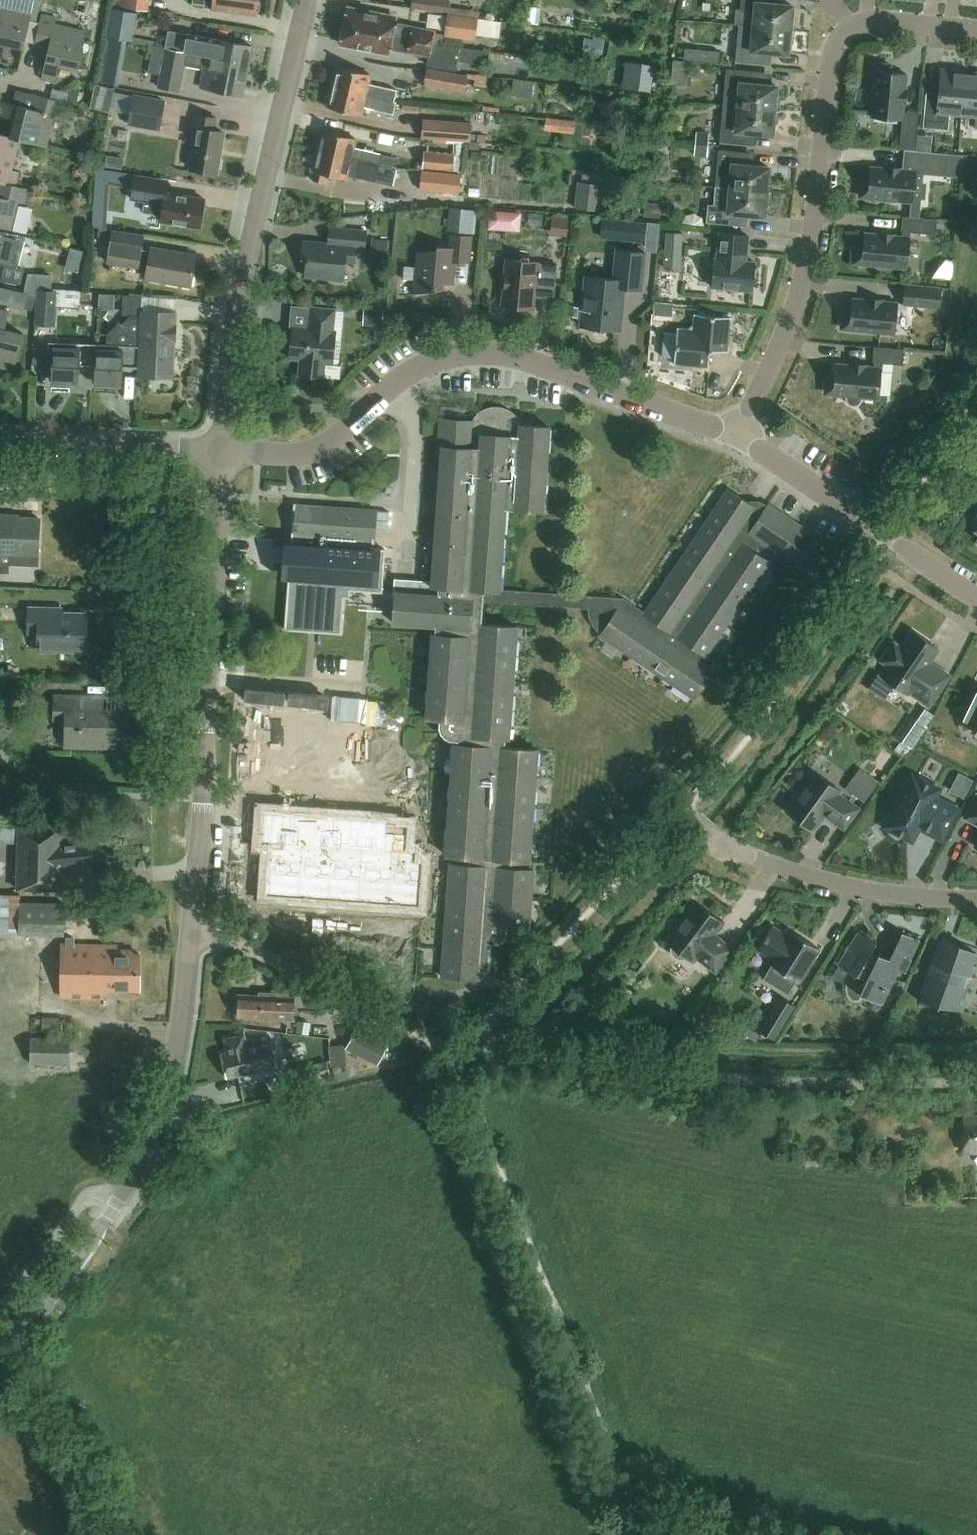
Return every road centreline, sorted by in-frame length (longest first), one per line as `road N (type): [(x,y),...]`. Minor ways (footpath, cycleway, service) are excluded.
road 1 (tertiary): [(0,1355),(108,1217),(171,1084),(206,781),(224,451)]
road 2 (residential): [(735,437),(803,279),(835,45),(861,21),(976,28)]
road 3 (residential): [(224,451),(316,448),(419,366),(479,351),(518,354),(735,437)]
road 4 (track): [(453,1048),(777,1079),(976,1084)]
road 5 (track): [(453,1048),(641,1534)]
road 6 (tertiary): [(224,451),(236,319),(306,0)]
road 7 (track): [(192,932),(265,957),(403,1035),(453,1048)]
road 8 (residential): [(976,899),(862,889),(726,843)]
road 9 (residential): [(224,451),(0,442)]
road 10 (residential): [(735,437),(885,534)]

